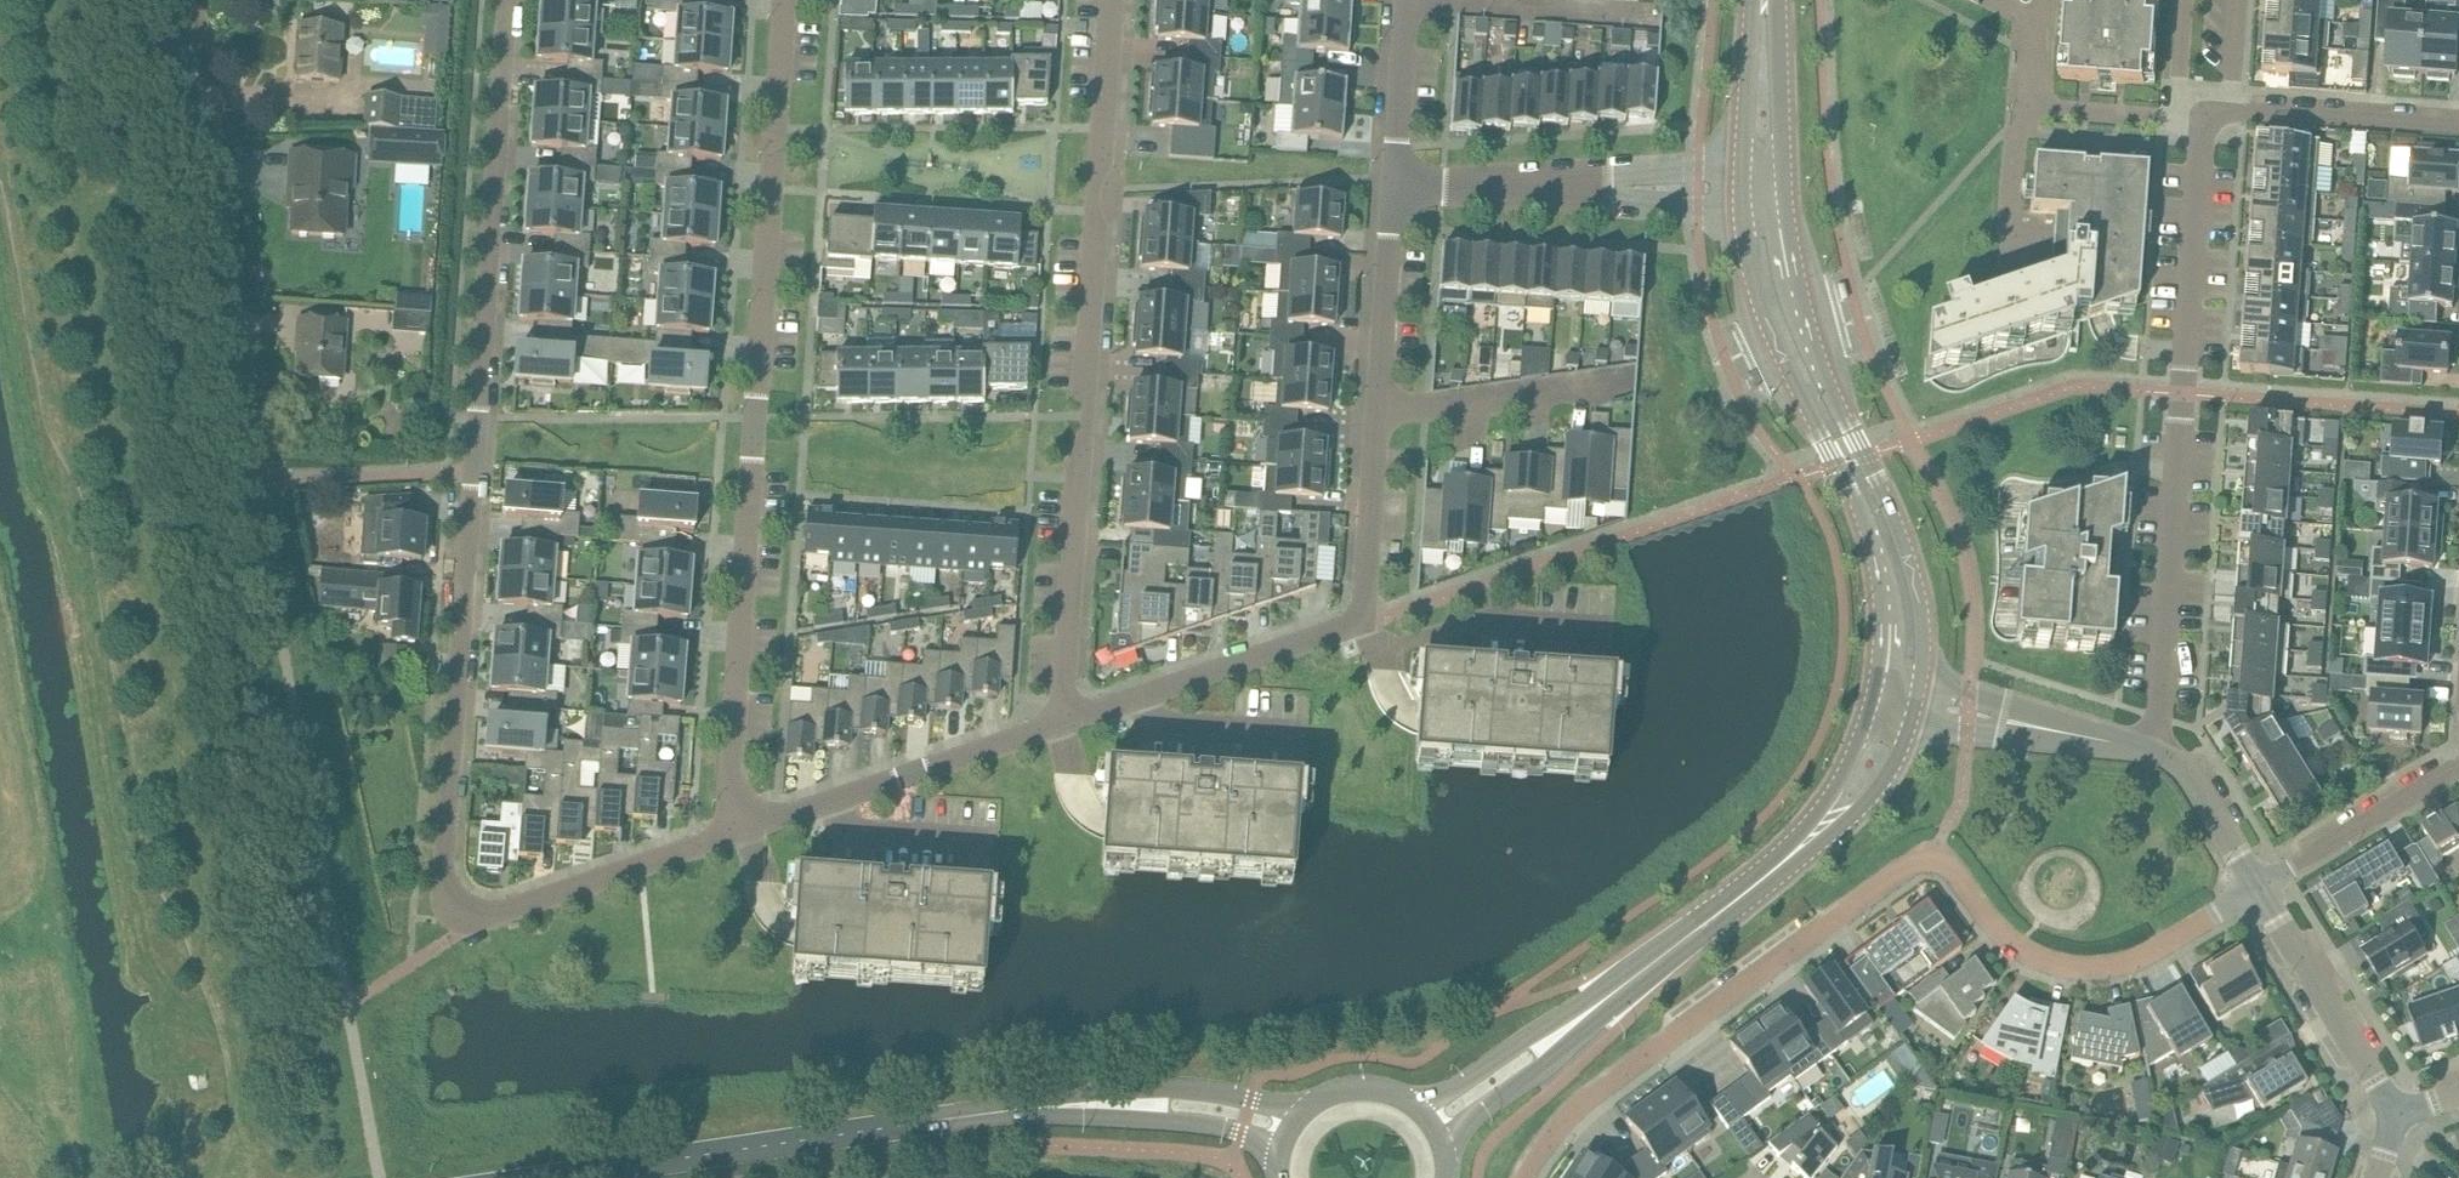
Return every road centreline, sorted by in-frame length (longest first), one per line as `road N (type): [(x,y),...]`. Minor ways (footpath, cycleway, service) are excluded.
road 1 (residential): [(2258,886),(2152,950),(2080,966),(2045,960),(2010,939),(1951,865),(1932,856),(1905,867),(1591,1094),(1523,1177)]
road 2 (residential): [(445,876),(507,0)]
road 3 (residential): [(785,0),(731,833)]
road 4 (residential): [(1063,721),(1114,0)]
road 5 (residential): [(2209,116),(2156,750)]
road 6 (secondary): [(1897,692),(1905,626),(1897,568),(1879,517),(1802,370),(1761,237),(1759,188)]
road 7 (residential): [(1063,721),(1359,621),(1377,411)]
road 8 (residential): [(250,480),(168,0)]
road 9 (tertiary): [(546,1177),(978,1114)]
road 10 (secondary): [(1627,979),(1778,865),(1845,796),(1897,692)]
road 11 (residential): [(1393,183),(1759,188)]
road 12 (residential): [(731,833),(1063,721)]
road 13 (tertiary): [(1305,1106),(1149,1085),(1026,1099),(978,1114)]
road 14 (residential): [(445,876),(446,899),(471,919),(731,833)]
road 15 (tertiary): [(978,1114),(1201,1121),(1241,1132),(1278,1157)]
road 16 (unclassified): [(2156,750),(1897,692)]
road 17 (unclassified): [(2395,1112),(2258,886)]
road 18 (secondary): [(1445,1147),(1467,1119),(1544,1069),(1627,979)]
road 19 (secondary): [(1627,979),(1589,994),(1450,1089),(1415,1102)]
road 20 (residential): [(1377,411),(1619,379)]
road 21 (residential): [(2458,764),(2258,886)]
road 22 (residential): [(1377,411),(1393,183)]
road 23 (residential): [(2231,111),(2458,128)]
road 24 (residential): [(1429,0),(1655,15)]
road 25 (secondary): [(1759,188),(1764,0)]
road 26 (residential): [(1393,183),(1407,0)]
road 27 (unclassified): [(2258,886),(2194,782),(2156,750)]
road 28 (residential): [(2185,0),(2179,78),(2209,116)]

